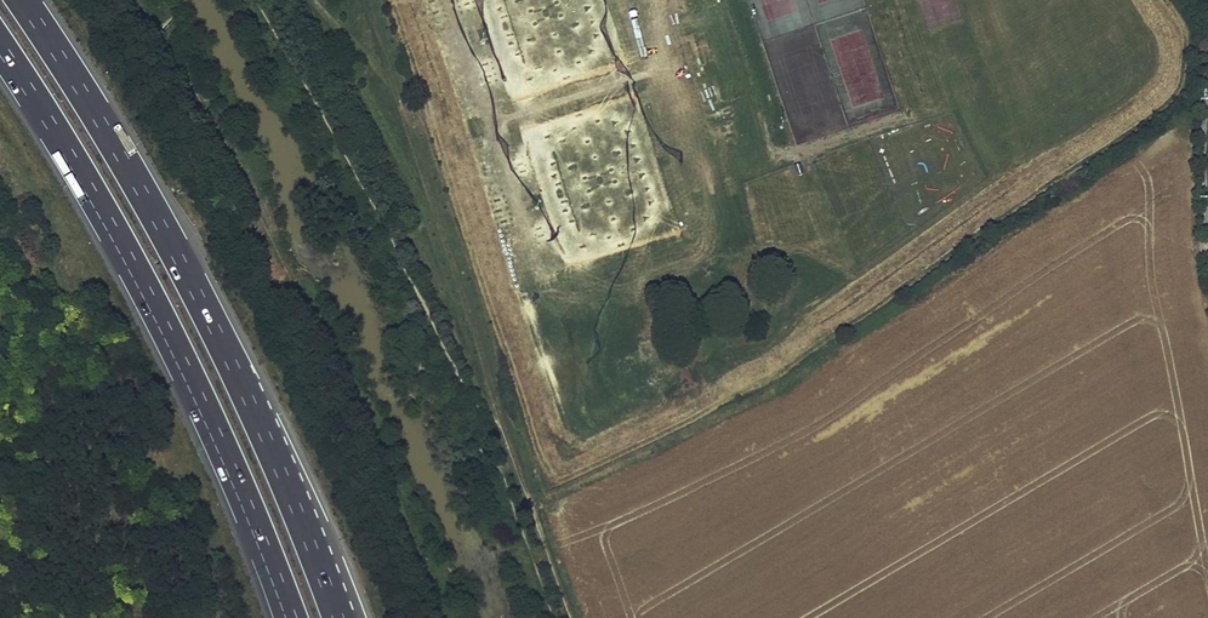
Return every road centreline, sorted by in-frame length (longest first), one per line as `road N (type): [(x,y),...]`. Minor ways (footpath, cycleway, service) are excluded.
road 1 (motorway): [(337,617),(226,354),(113,144),(21,0)]
road 2 (motorway): [(0,48),(82,178),(194,389),(289,617)]
road 3 (track): [(365,0),(512,453)]
road 4 (track): [(512,453),(570,617)]

